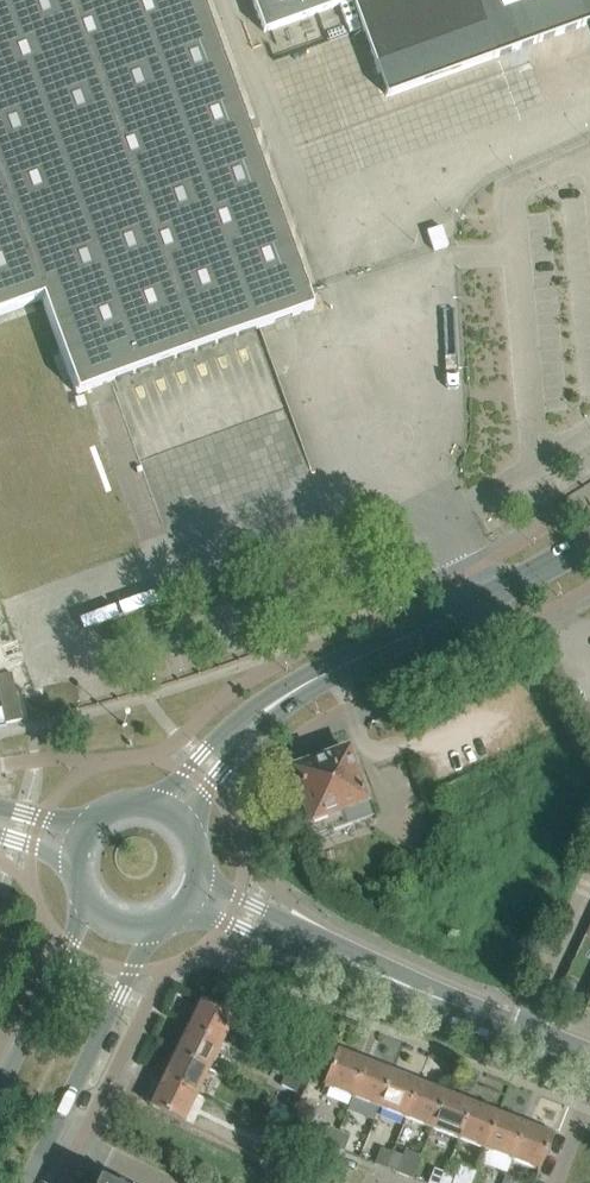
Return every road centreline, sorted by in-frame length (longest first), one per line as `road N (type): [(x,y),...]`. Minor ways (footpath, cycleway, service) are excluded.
road 1 (secondary): [(589,541),(333,668)]
road 2 (secondary): [(333,668),(264,698),(152,804)]
road 3 (secondary): [(55,1127),(155,926)]
road 4 (secondary): [(188,827),(219,771),(333,668)]
road 5 (residential): [(526,1034),(336,956)]
road 6 (secondary): [(84,901),(0,1088)]
road 7 (residential): [(526,1034),(589,883)]
road 8 (residential): [(183,909),(336,956)]
road 9 (residential): [(336,956),(199,878)]
road 10 (residential): [(161,1182),(55,1127)]

